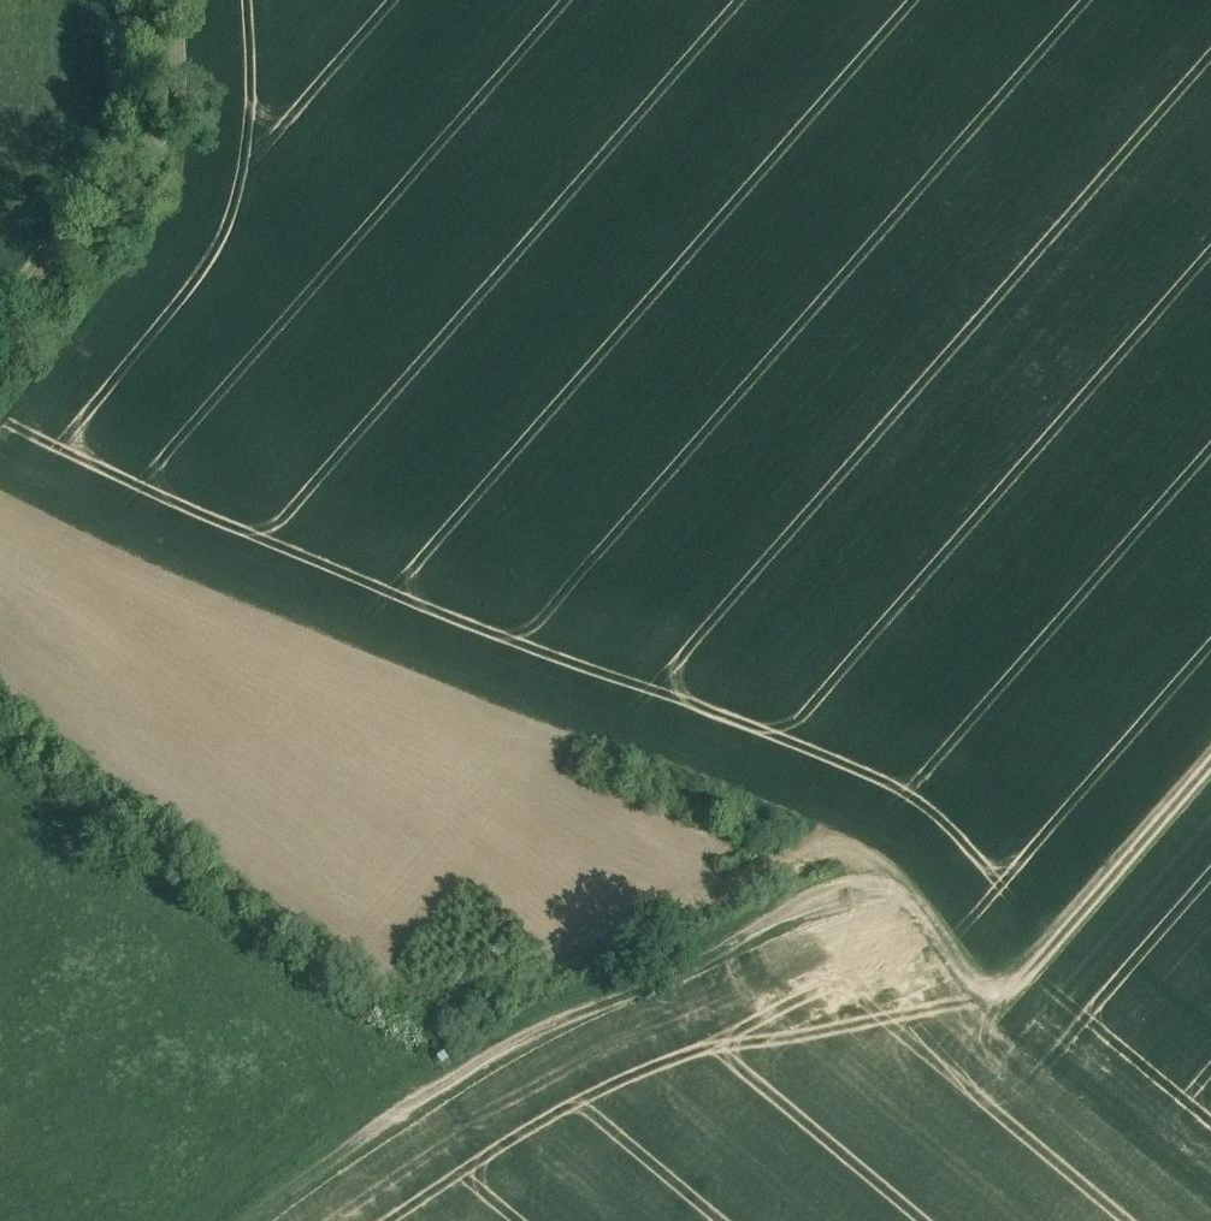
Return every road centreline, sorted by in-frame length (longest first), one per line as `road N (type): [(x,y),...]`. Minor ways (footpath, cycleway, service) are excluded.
road 1 (track): [(182,0),(179,141),(134,154),(109,178),(0,321)]
road 2 (track): [(1210,769),(1012,993)]

